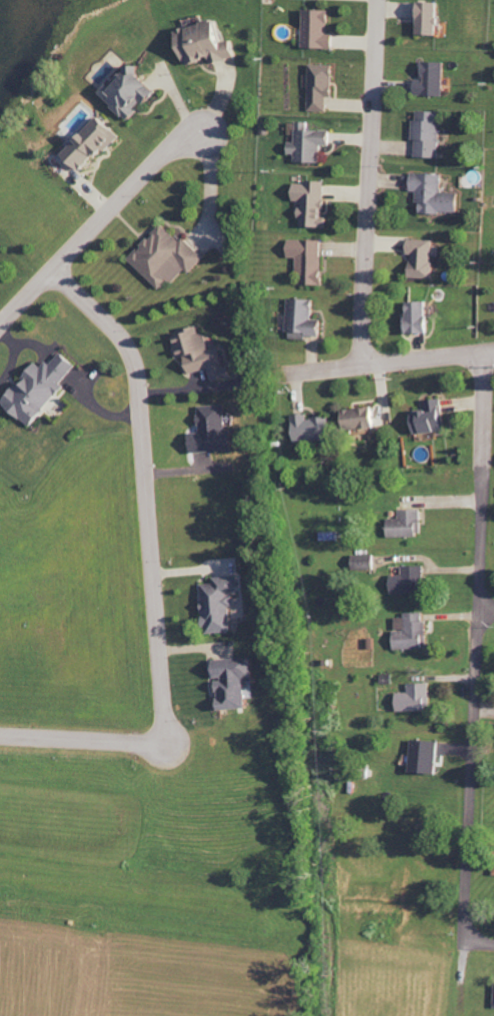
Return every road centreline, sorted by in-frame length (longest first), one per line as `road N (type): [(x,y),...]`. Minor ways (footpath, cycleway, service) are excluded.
road 1 (residential): [(0,736),(166,744),(136,375),(115,332),(49,270)]
road 2 (residential): [(481,479),(463,944)]
road 3 (residential): [(360,365),(375,0)]
road 4 (residential): [(0,324),(199,113)]
road 5 (residential): [(493,351),(285,374)]
road 6 (residential): [(483,352),(481,479)]

